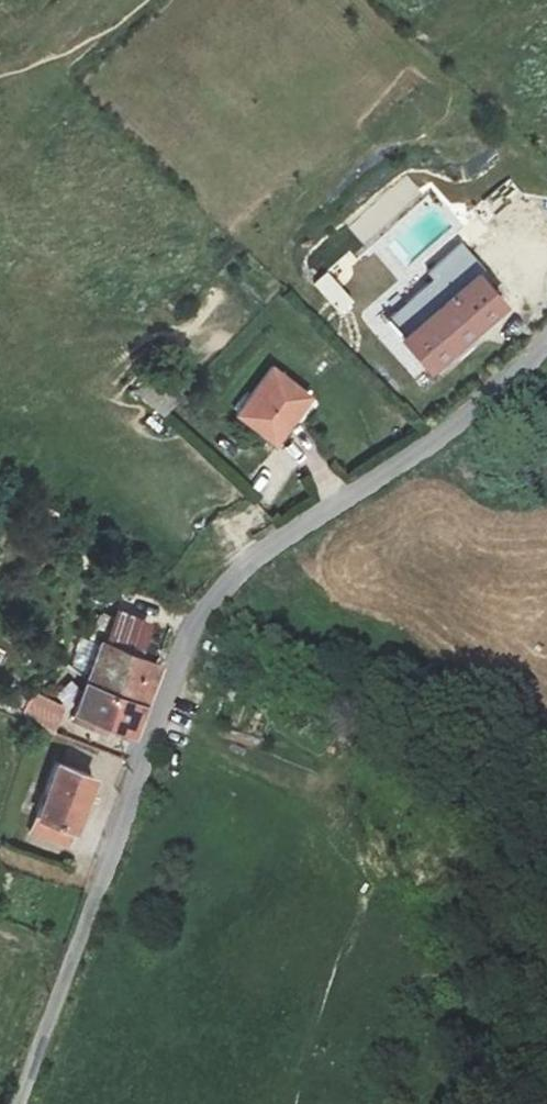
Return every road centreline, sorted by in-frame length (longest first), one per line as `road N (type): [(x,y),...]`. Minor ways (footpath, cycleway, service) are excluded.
road 1 (unclassified): [(18,1103),(199,617),(258,555),(453,429),(546,345)]

